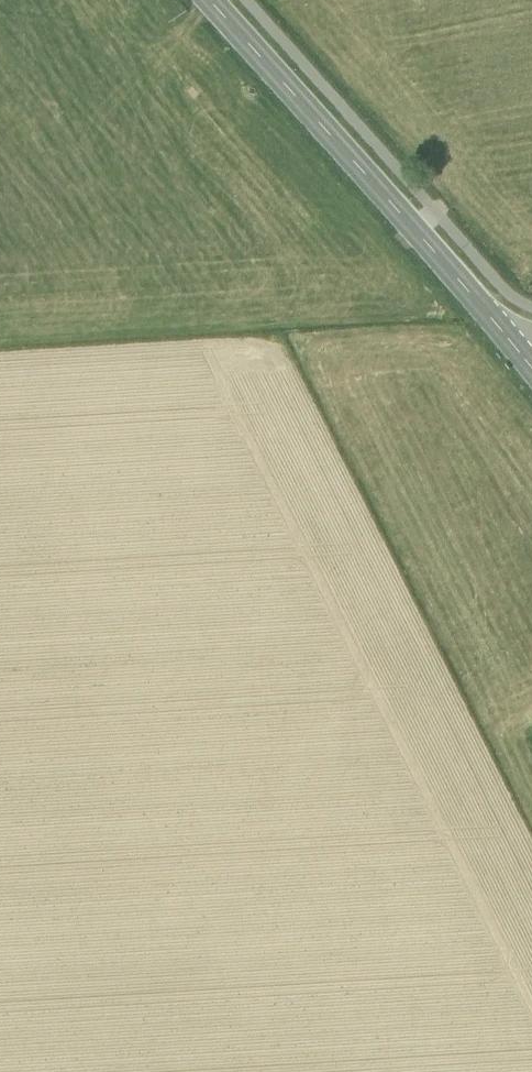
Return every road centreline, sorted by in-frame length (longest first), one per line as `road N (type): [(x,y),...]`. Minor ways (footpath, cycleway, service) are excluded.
road 1 (tertiary): [(208,0),(530,365)]

